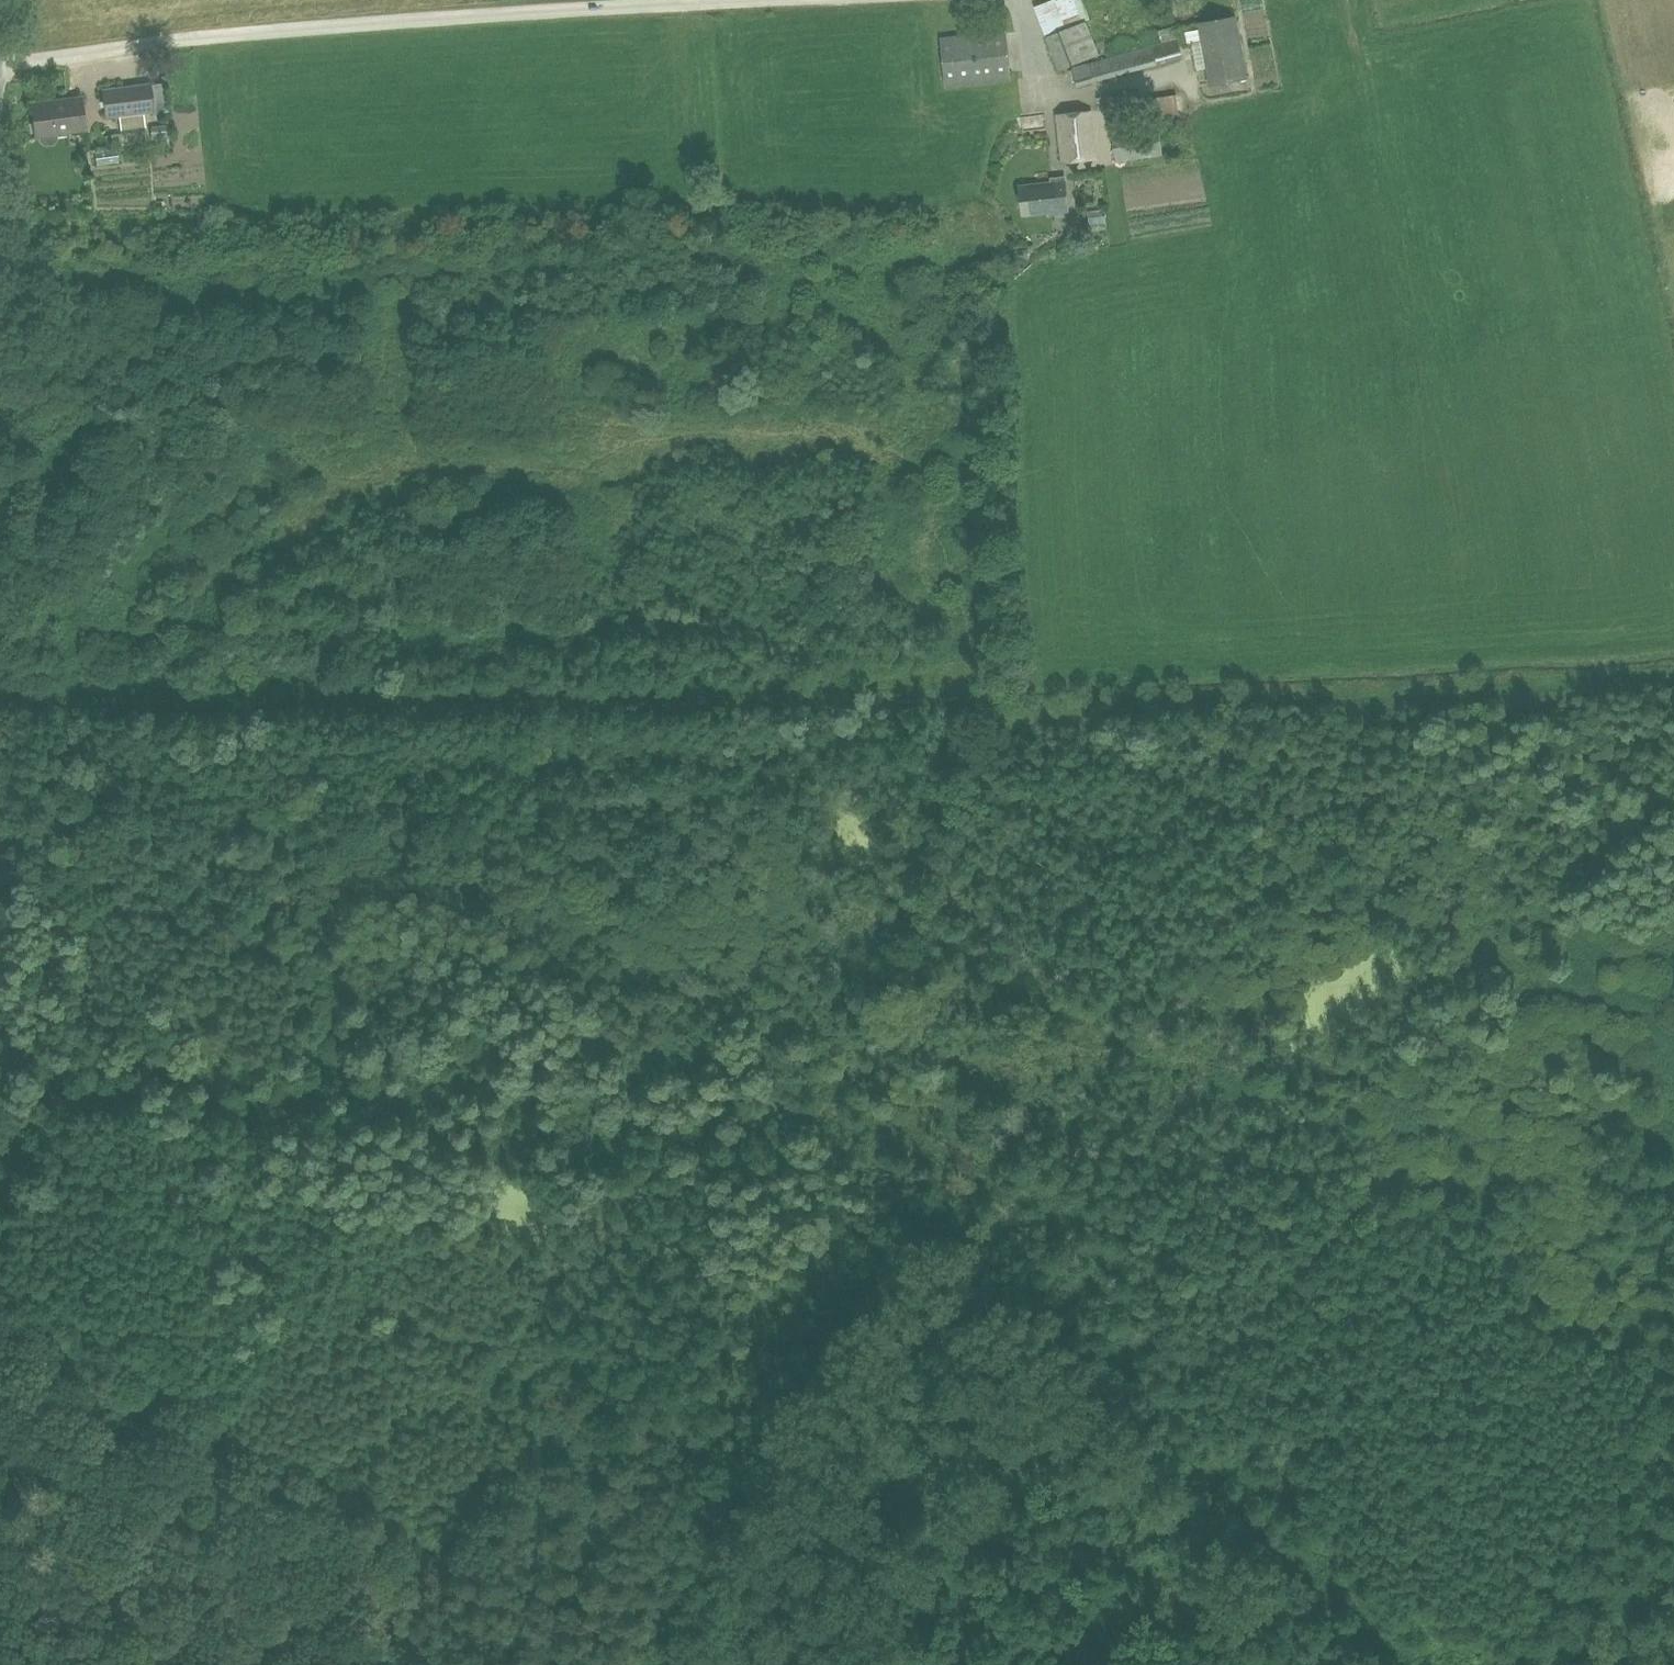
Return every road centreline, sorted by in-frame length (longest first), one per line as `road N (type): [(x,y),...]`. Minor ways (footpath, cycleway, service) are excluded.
road 1 (track): [(1673,678),(1089,707),(1021,719),(980,710),(972,689),(956,680),(530,694),(0,696)]
road 2 (track): [(755,0),(275,28),(0,63)]
road 3 (track): [(37,697),(99,659),(230,553)]

